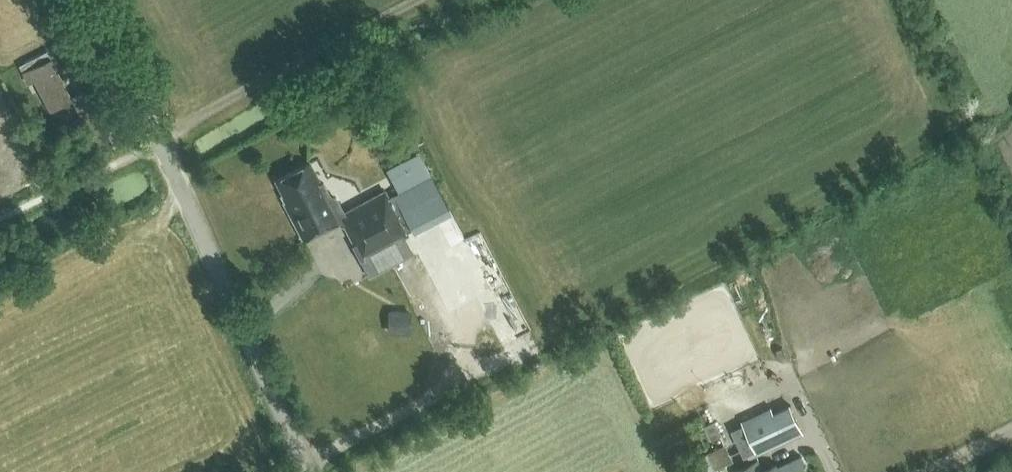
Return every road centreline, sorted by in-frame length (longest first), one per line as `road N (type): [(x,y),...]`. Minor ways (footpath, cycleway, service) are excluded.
road 1 (unclassified): [(307,471),(79,0)]
road 2 (track): [(148,142),(419,0)]
road 3 (track): [(303,464),(426,401),(459,363),(463,336)]

